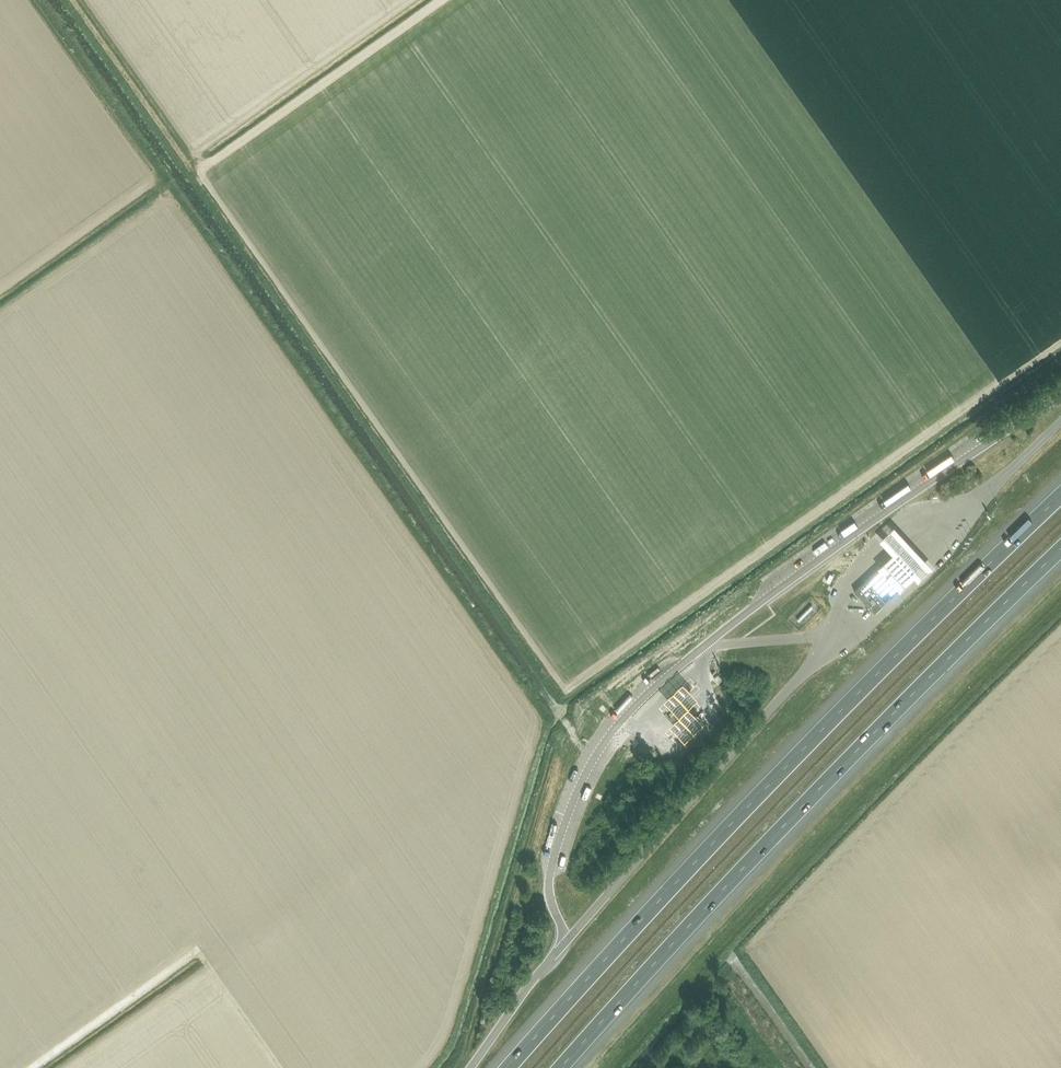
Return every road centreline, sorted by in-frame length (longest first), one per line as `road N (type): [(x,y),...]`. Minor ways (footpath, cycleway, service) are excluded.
road 1 (motorway): [(1060,496),(682,874),(509,1067)]
road 2 (motorway): [(561,1067),(819,788),(1060,550)]
road 3 (motorway): [(565,942),(471,1067)]

